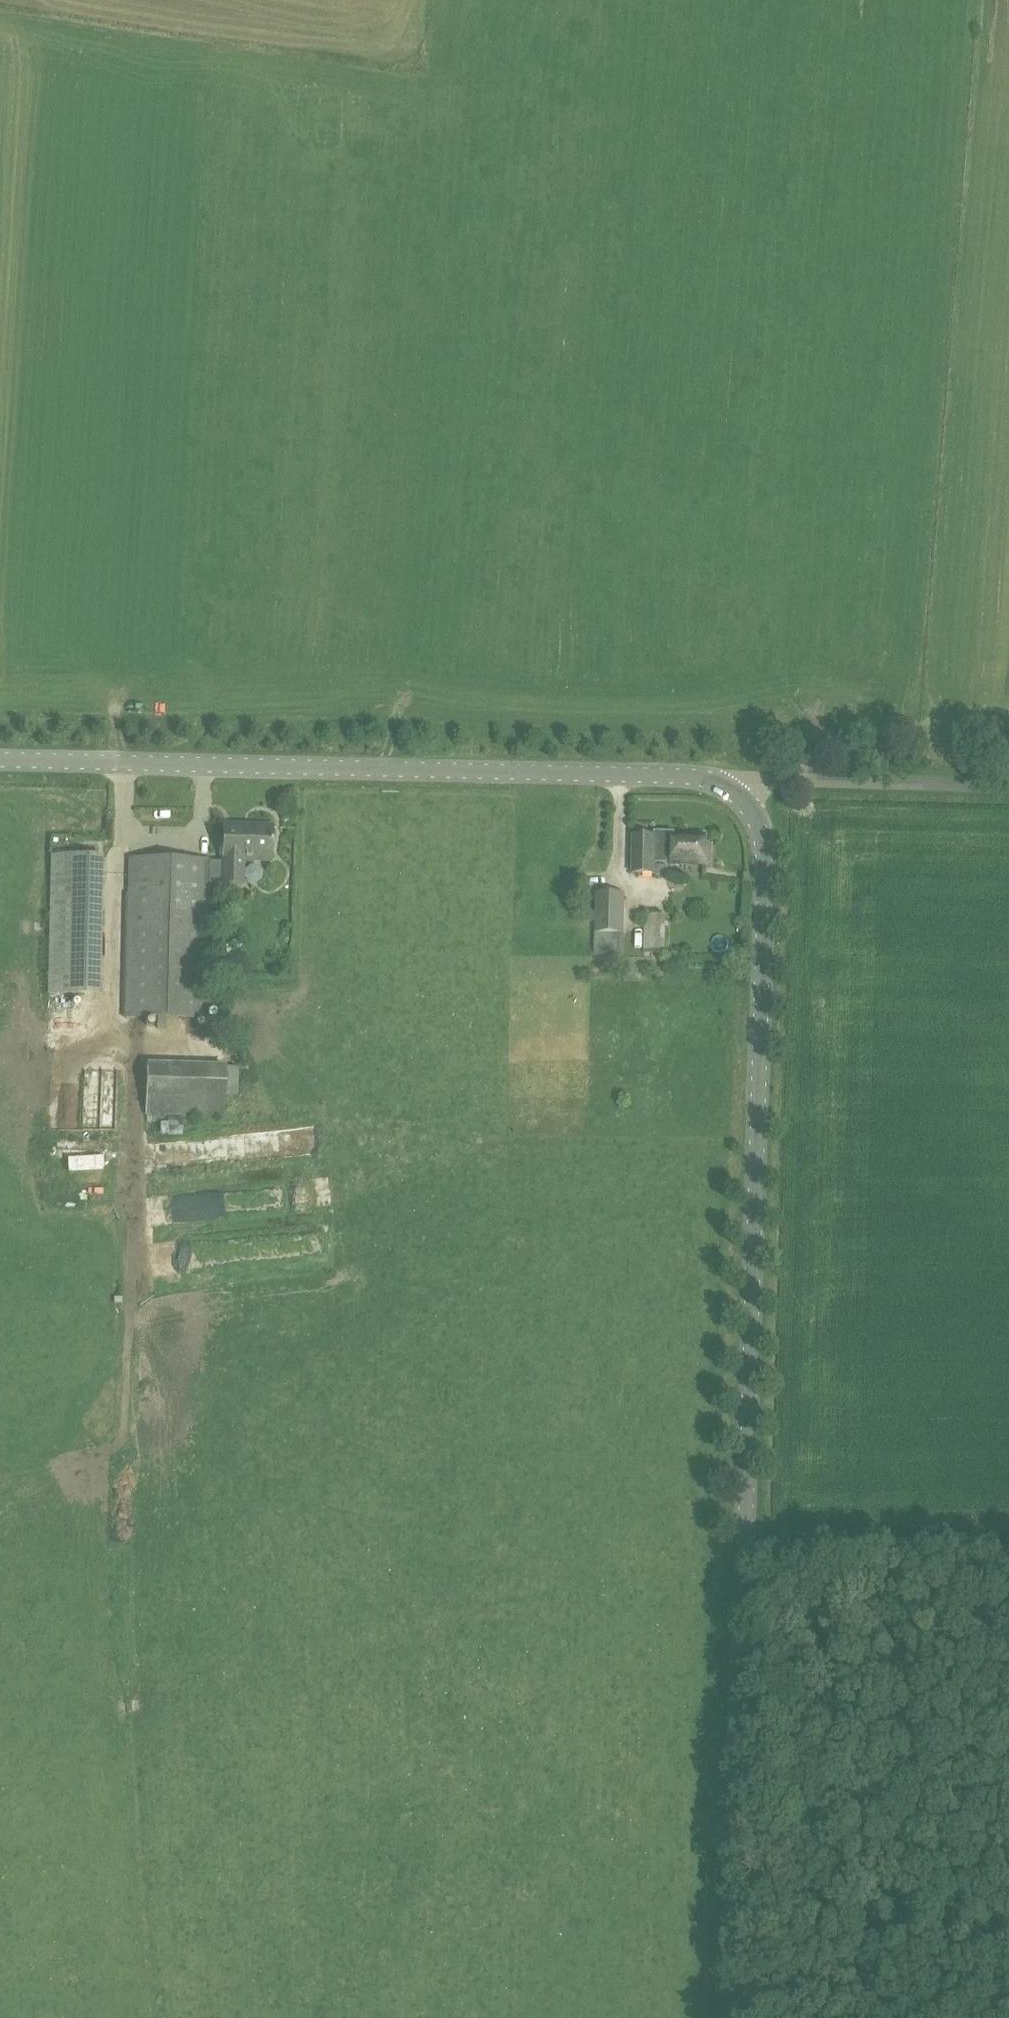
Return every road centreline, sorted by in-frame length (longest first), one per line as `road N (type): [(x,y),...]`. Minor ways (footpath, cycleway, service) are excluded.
road 1 (tertiary): [(732,2017),(762,856),(757,824),(737,796)]
road 2 (tertiary): [(737,796),(703,778),(0,760)]
road 3 (unclassified): [(1008,787),(766,779),(737,796)]

